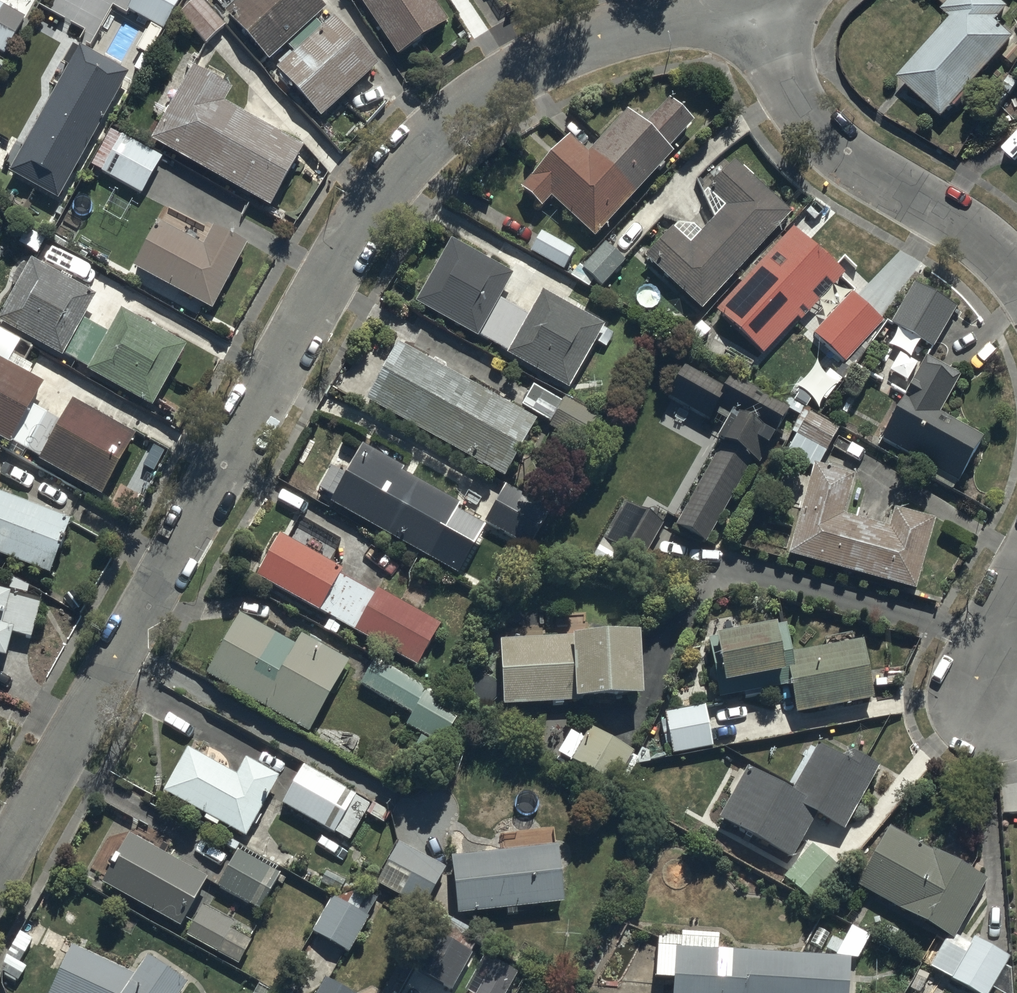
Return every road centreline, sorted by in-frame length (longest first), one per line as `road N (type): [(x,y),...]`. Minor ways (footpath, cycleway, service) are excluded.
road 1 (residential): [(755,3),(590,40),(538,65),(454,120),(377,196),(0,864)]
road 2 (residential): [(755,3),(806,118),(839,152),(964,227),(1016,276)]

